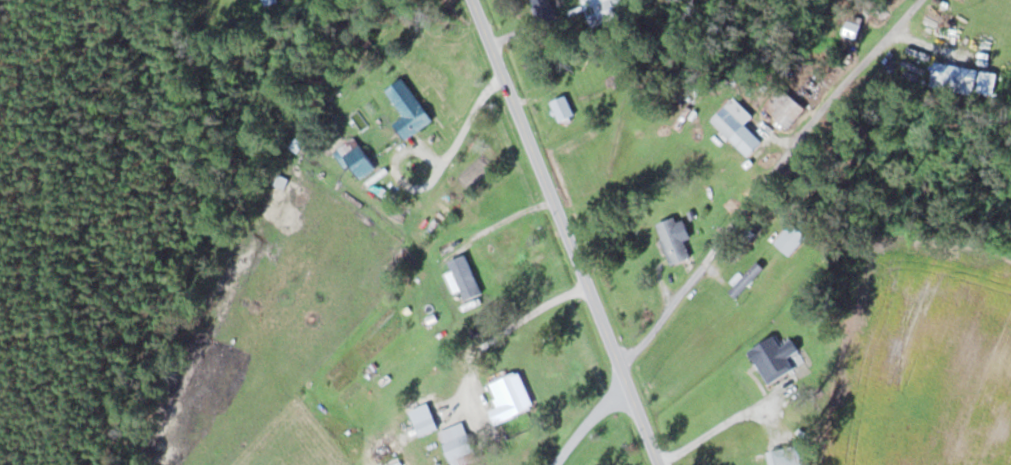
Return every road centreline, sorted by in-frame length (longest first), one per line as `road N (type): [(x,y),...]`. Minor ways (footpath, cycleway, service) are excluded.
road 1 (residential): [(658,464),(474,0)]

